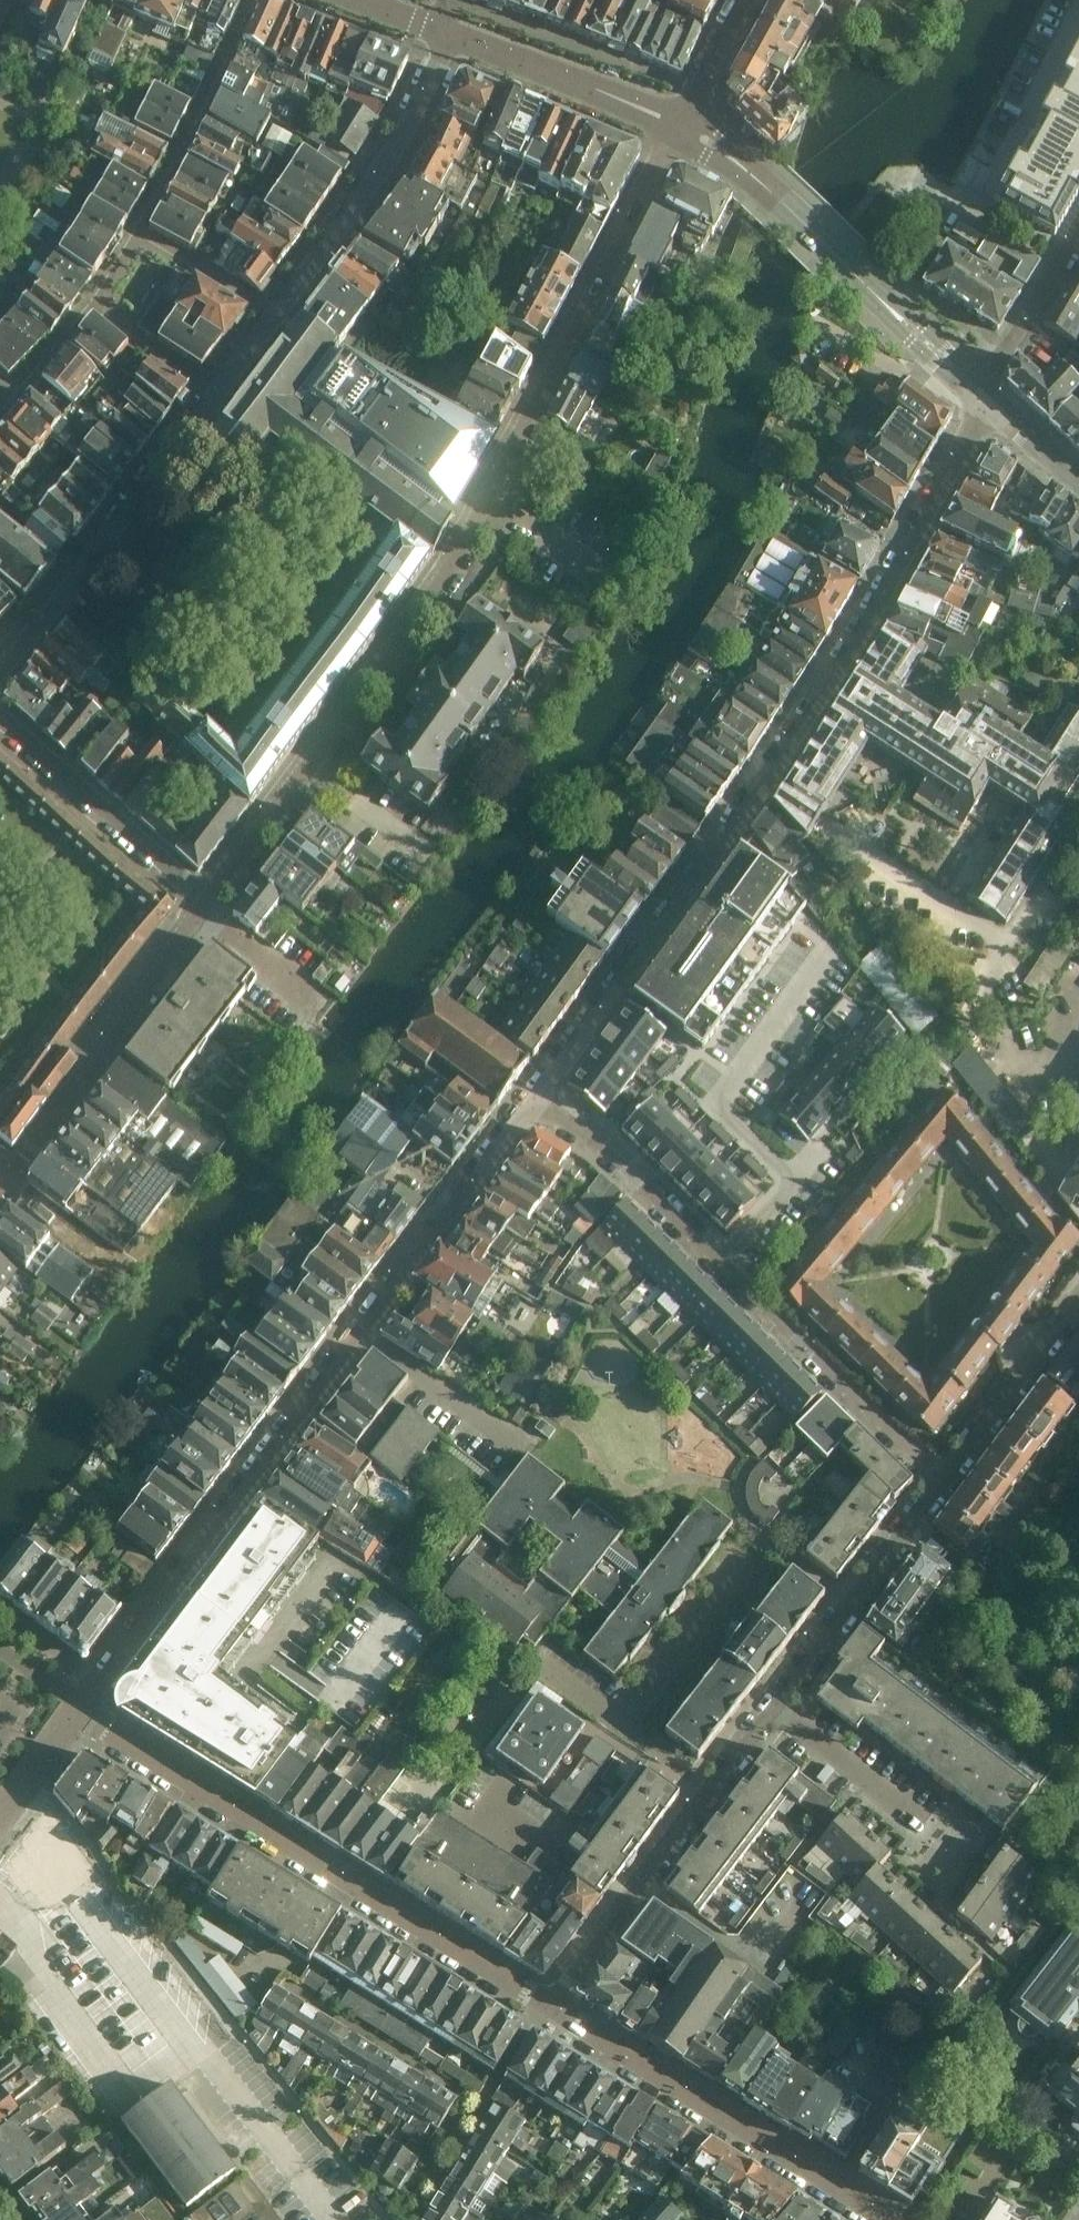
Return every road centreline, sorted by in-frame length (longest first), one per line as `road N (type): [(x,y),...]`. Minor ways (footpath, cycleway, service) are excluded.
road 1 (residential): [(204,911),(460,551),(679,123)]
road 2 (residential): [(982,397),(897,572),(786,747),(528,1100)]
road 3 (residential): [(528,1100),(80,1708)]
road 4 (residential): [(943,1481),(550,2008)]
road 5 (residential): [(943,1481),(597,1144),(528,1100)]
road 6 (residential): [(542,2003),(80,1708)]
road 7 (unclassified): [(982,397),(772,196),(679,123)]
road 8 (residential): [(887,2219),(550,2008)]
road 9 (residential): [(214,397),(0,666)]
road 10 (residential): [(442,30),(438,62),(393,153),(269,320)]
road 11 (residential): [(9,1179),(204,911)]
road 12 (residential): [(0,727),(204,911)]
road 13 (residential): [(134,233),(253,0)]
road 14 (unclassified): [(679,123),(442,30)]
road 15 (residential): [(481,2106),(286,1984)]
road 16 (residential): [(1078,1302),(943,1481)]
road 17 (residential): [(982,397),(1078,231)]
road 18 (residential): [(269,320),(134,233)]
road 19 (residential): [(214,397),(94,304)]
road 20 (residential): [(0,411),(94,304)]
road 21 (residential): [(749,0),(679,123)]
road 22 (unclassified): [(80,1708),(0,1816)]
road 23 (residential): [(413,2219),(481,2106)]
road 24 (residential): [(1078,485),(982,397)]

